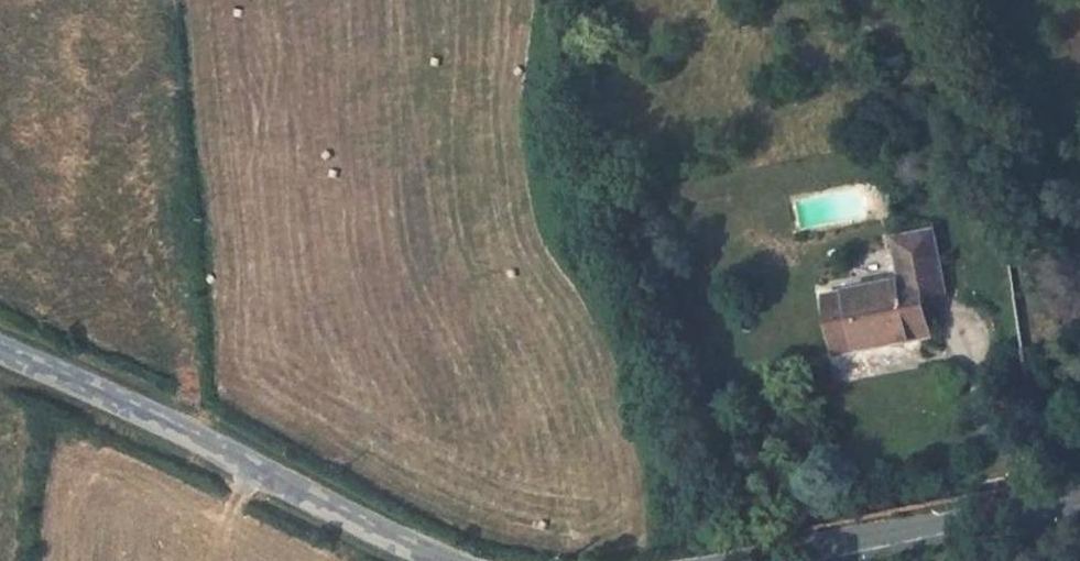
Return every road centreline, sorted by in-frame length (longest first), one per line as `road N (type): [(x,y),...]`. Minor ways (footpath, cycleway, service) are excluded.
road 1 (residential): [(0,360),(463,560)]
road 2 (residential): [(775,560),(1079,498)]

